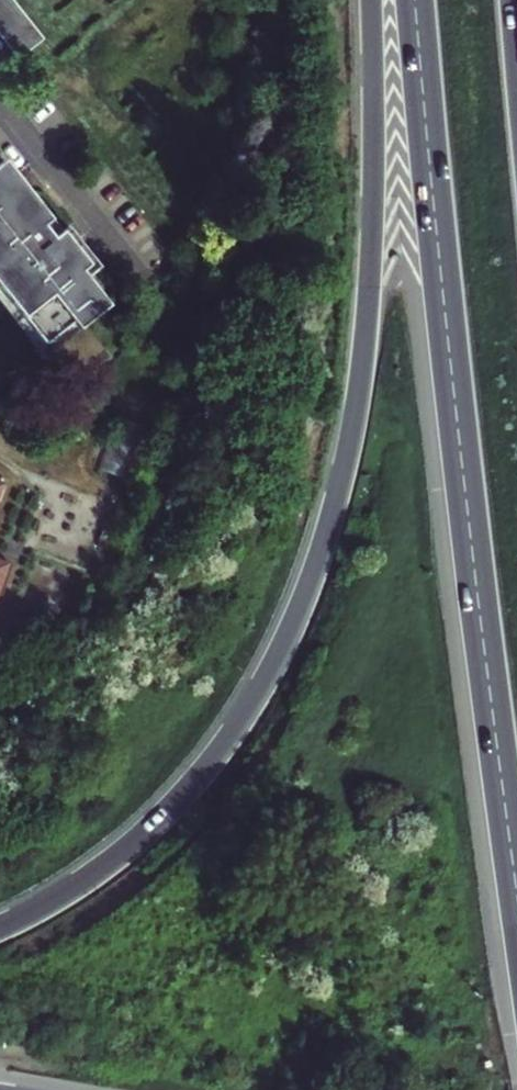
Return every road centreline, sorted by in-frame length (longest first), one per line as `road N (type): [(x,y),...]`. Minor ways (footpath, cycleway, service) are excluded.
road 1 (motorway): [(371,0),(368,318),(346,472),(304,604),(244,717),(167,813),(111,863),(0,928)]
road 2 (motorway): [(415,0),(516,894)]

